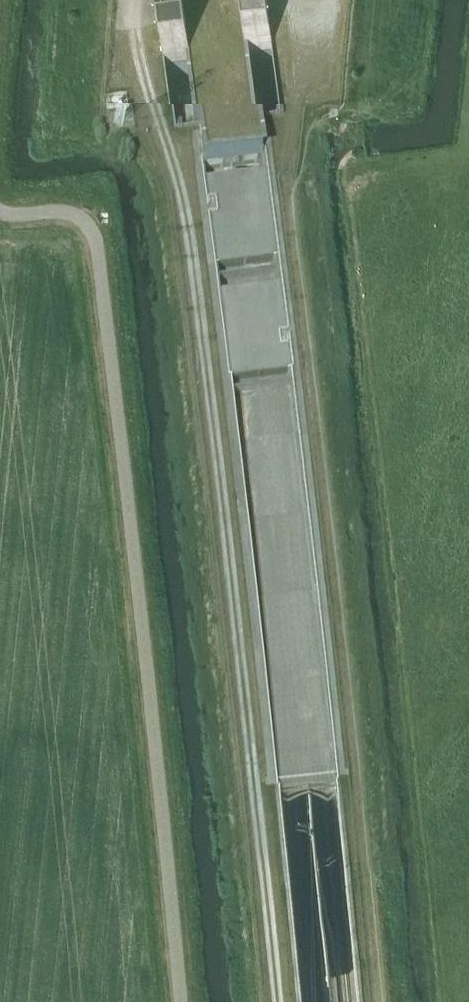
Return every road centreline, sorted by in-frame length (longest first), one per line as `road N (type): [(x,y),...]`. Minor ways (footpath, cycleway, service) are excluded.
road 1 (track): [(140,27),(188,225),(277,1001)]
road 2 (track): [(379,1001),(338,559),(288,164),(308,53)]

